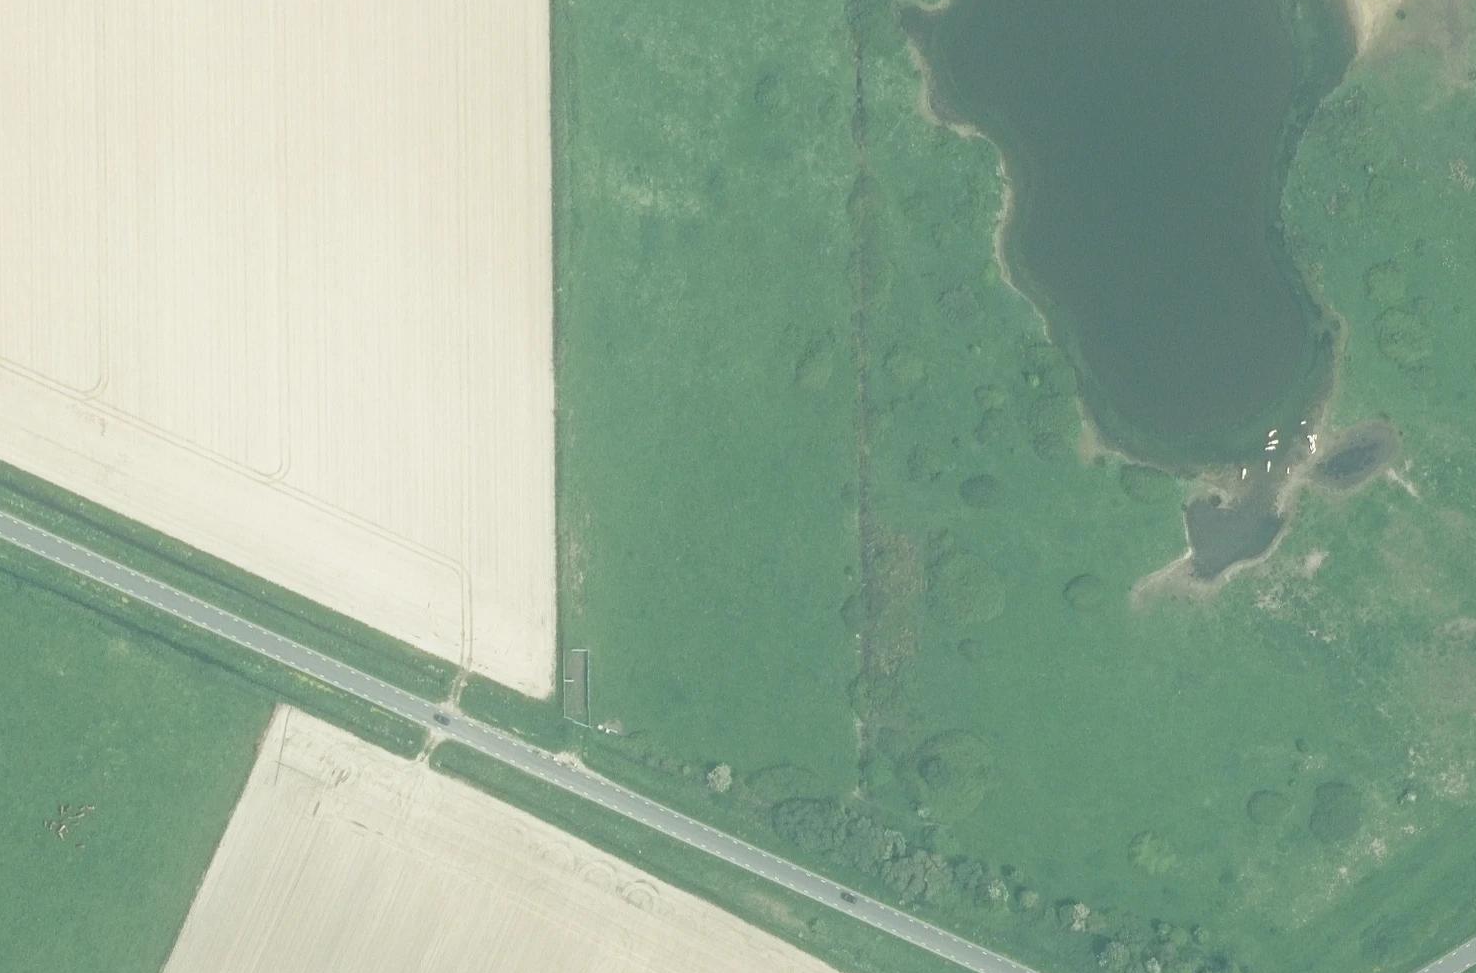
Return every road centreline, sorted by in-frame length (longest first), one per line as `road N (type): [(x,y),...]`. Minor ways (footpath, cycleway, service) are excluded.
road 1 (tertiary): [(1008,972),(0,523)]

